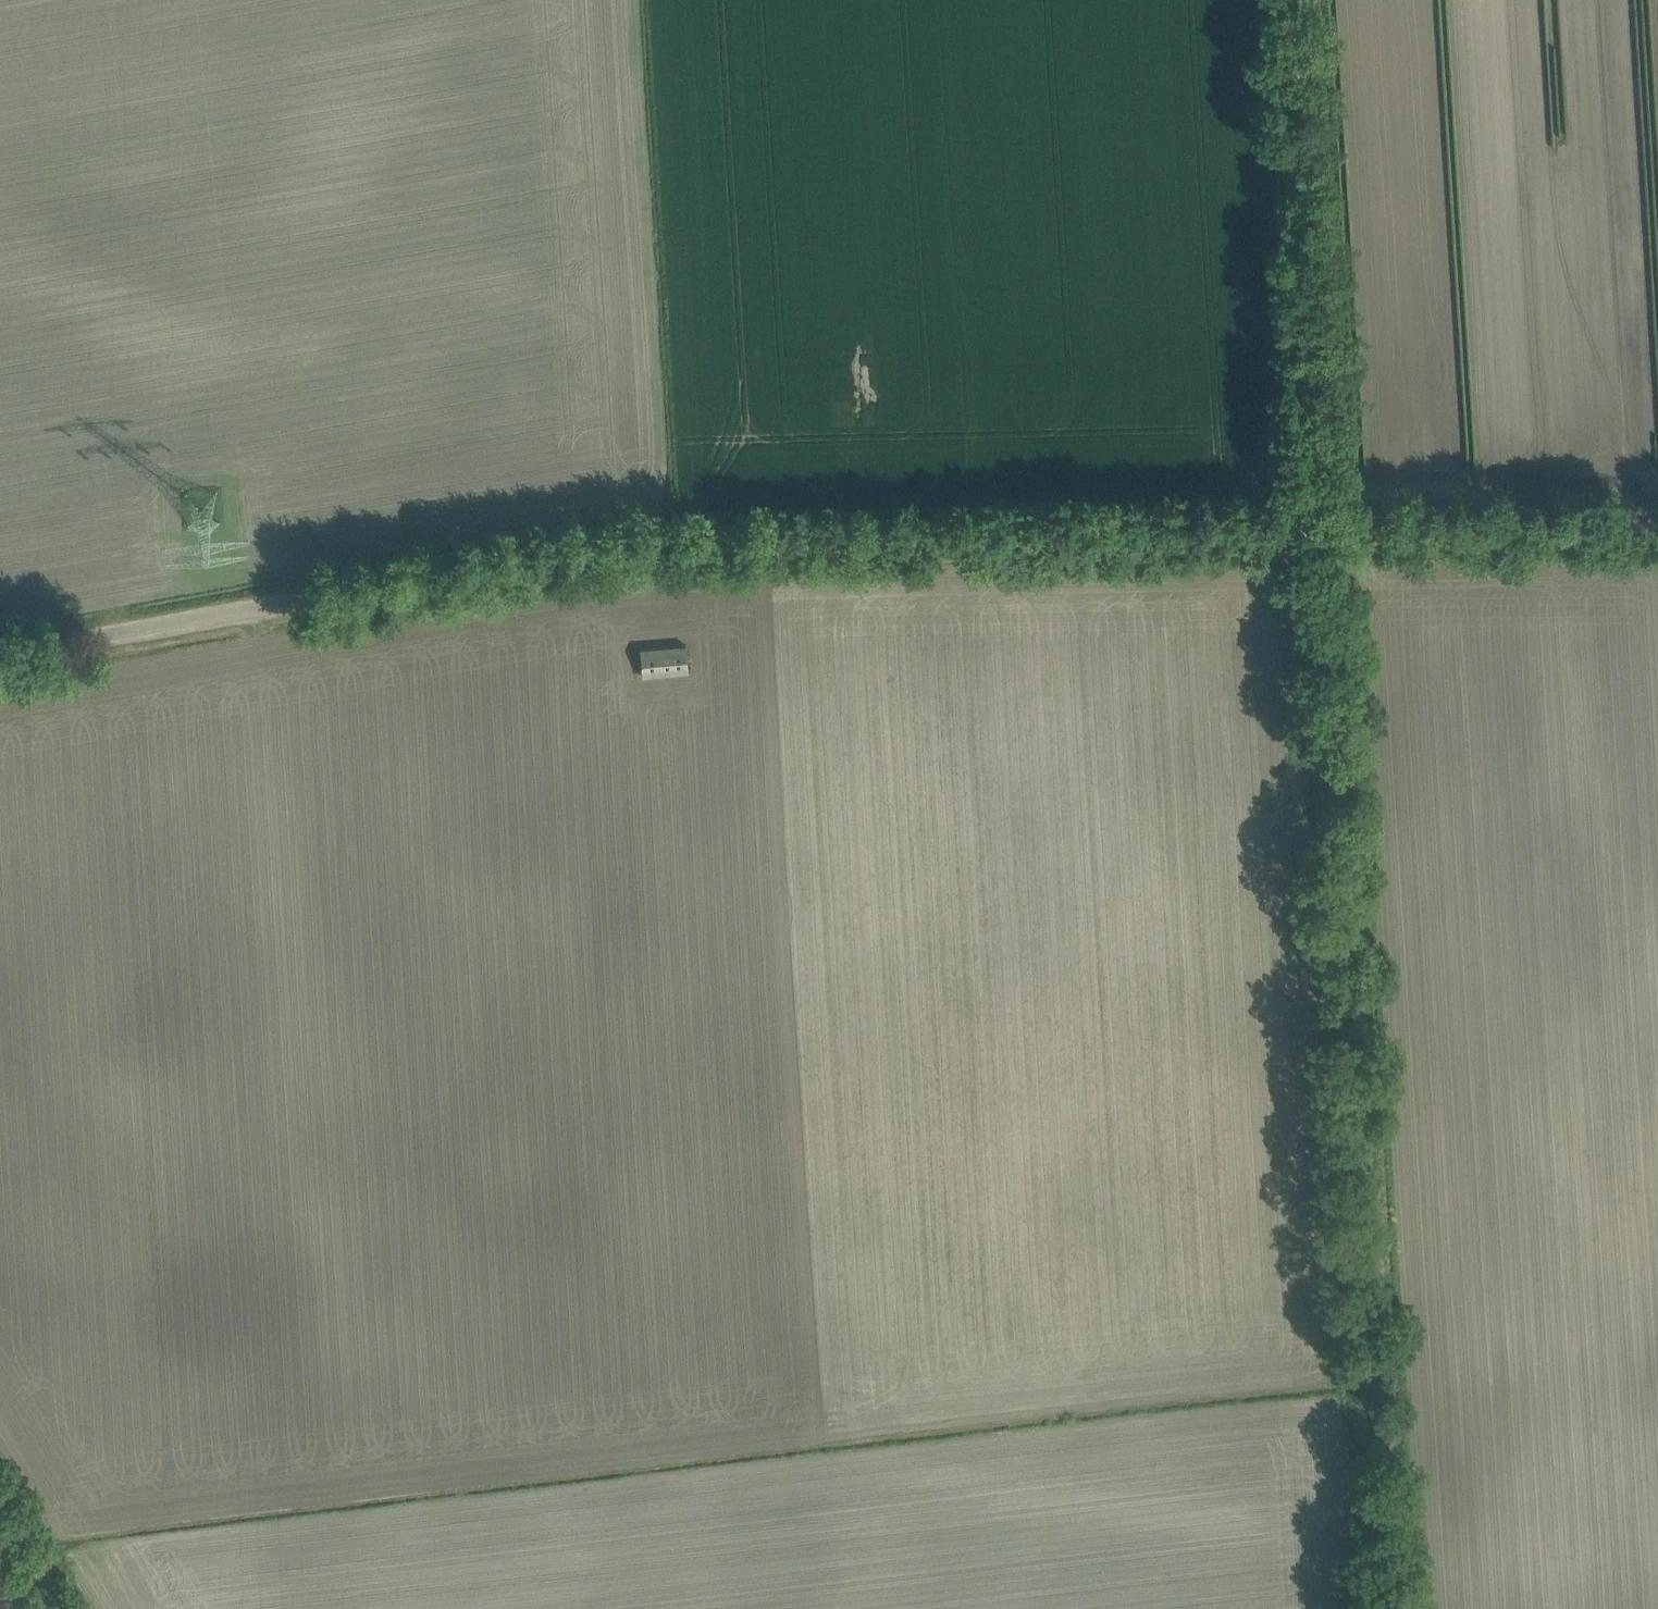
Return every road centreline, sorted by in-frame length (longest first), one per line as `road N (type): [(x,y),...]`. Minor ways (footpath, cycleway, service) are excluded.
road 1 (unclassified): [(0,661),(634,544),(1657,520)]
road 2 (unclassified): [(61,1608),(0,1501)]

